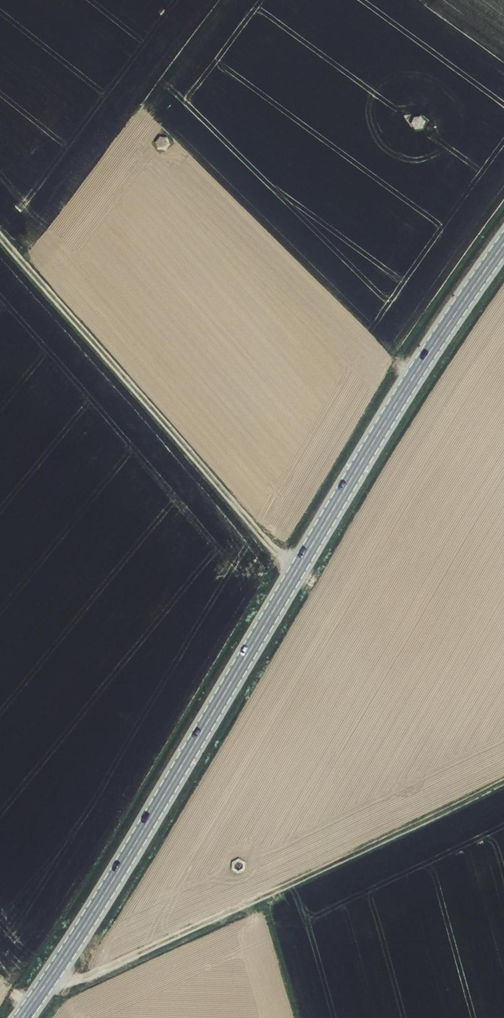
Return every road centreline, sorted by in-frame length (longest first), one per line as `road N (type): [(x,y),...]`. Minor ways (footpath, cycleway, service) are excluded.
road 1 (secondary): [(503,244),(402,395),(22,1017)]
road 2 (track): [(503,784),(96,975),(48,982)]
road 3 (track): [(295,574),(0,232)]

